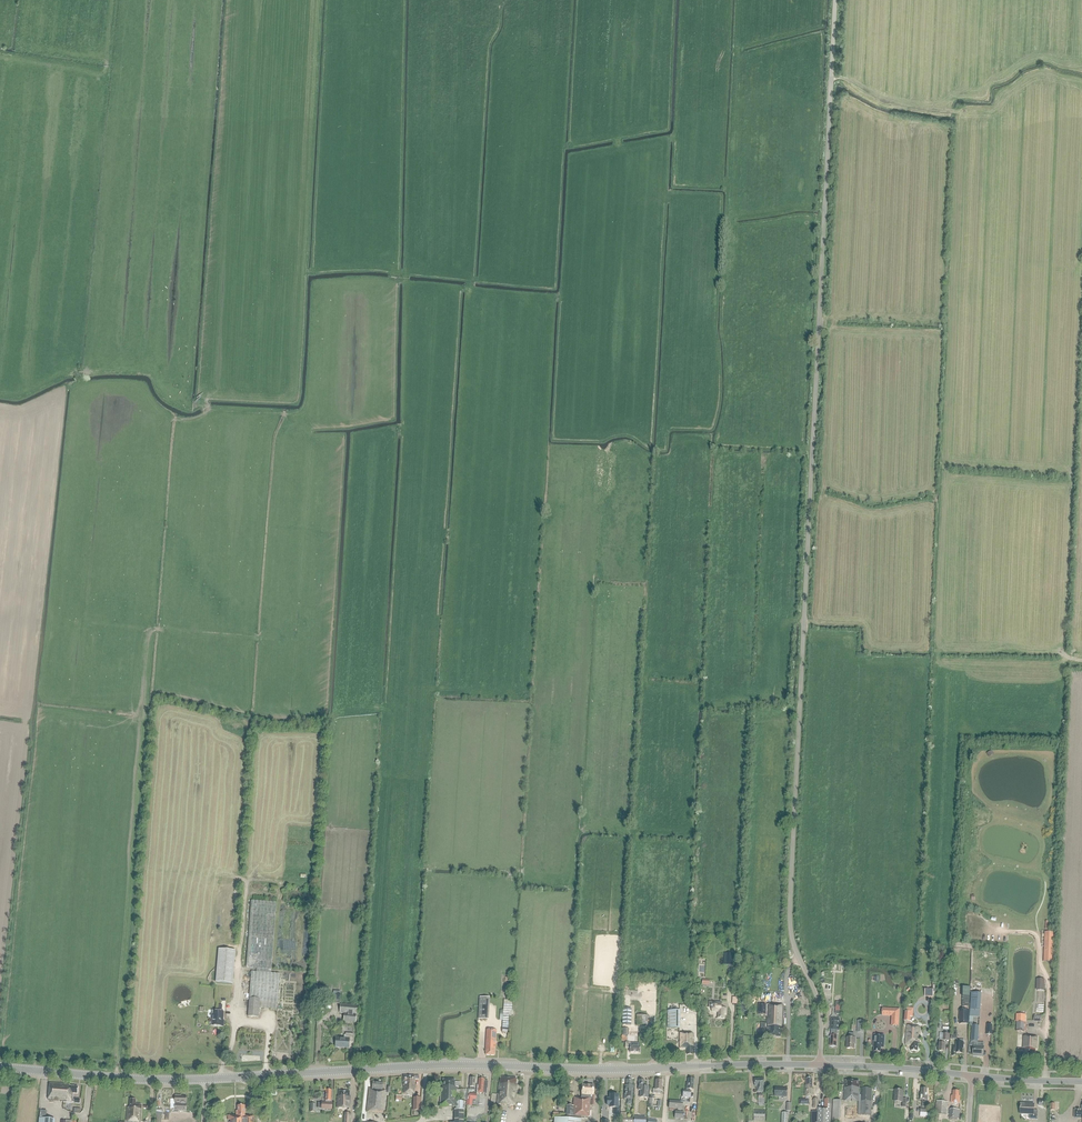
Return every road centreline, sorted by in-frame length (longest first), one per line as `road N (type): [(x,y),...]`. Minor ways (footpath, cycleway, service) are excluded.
road 1 (unclassified): [(819,1064),(821,1008),(791,942),(833,0)]
road 2 (tertiary): [(668,1068),(455,1065),(169,1080),(0,1067)]
road 3 (tertiary): [(819,1064),(972,1076)]

